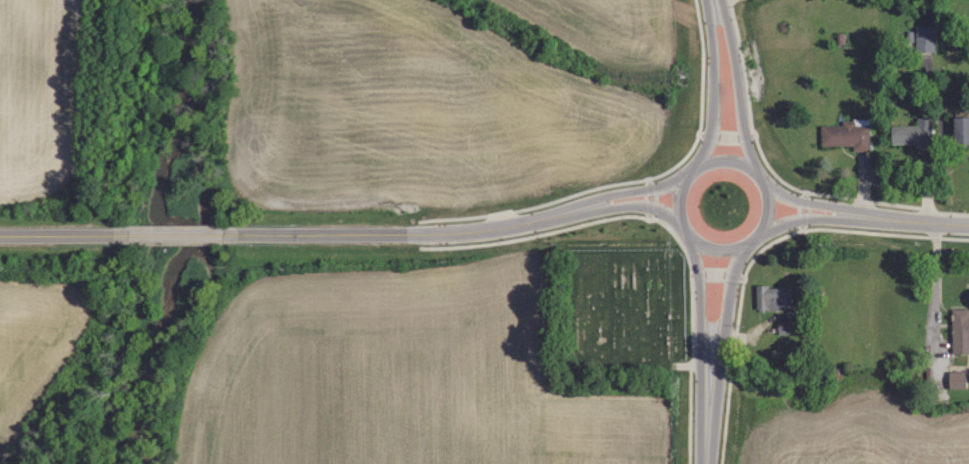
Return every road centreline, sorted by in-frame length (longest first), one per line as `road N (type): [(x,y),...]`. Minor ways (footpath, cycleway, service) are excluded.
road 1 (tertiary): [(221,236),(454,233),(541,219)]
road 2 (secondary): [(725,250),(759,237),(774,208),(763,169),(732,152),(692,164),(676,196),(686,231),(725,250)]
road 3 (secondary): [(686,230),(703,270),(704,463)]
road 4 (secondary): [(709,463),(729,289),(758,237)]
road 5 (secondary): [(763,170),(745,138),(737,69),(716,0)]
road 6 (secondary): [(714,0),(713,123),(691,166)]
road 7 (tertiary): [(691,166),(667,183),(541,219)]
road 8 (tertiary): [(754,242),(803,221),(904,221)]
road 9 (tertiary): [(904,221),(802,199),(763,170)]
road 10 (tertiary): [(541,219),(652,207),(686,230)]
road 11 (tertiary): [(0,238),(131,237)]

